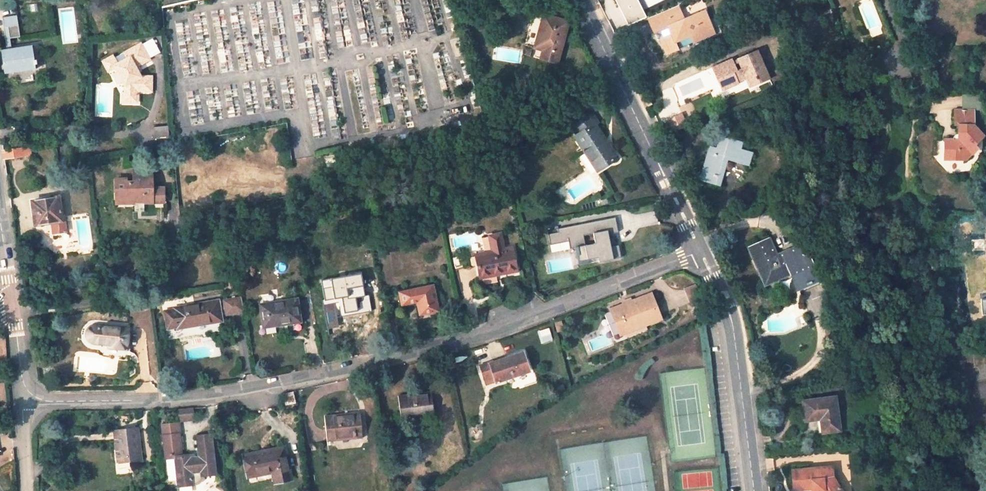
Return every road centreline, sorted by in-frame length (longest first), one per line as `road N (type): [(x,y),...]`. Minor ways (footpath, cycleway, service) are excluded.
road 1 (residential): [(695,252),(498,329),(275,385),(211,398),(22,402)]
road 2 (tertiary): [(754,490),(729,307)]
road 3 (tertiary): [(659,165),(579,0)]

